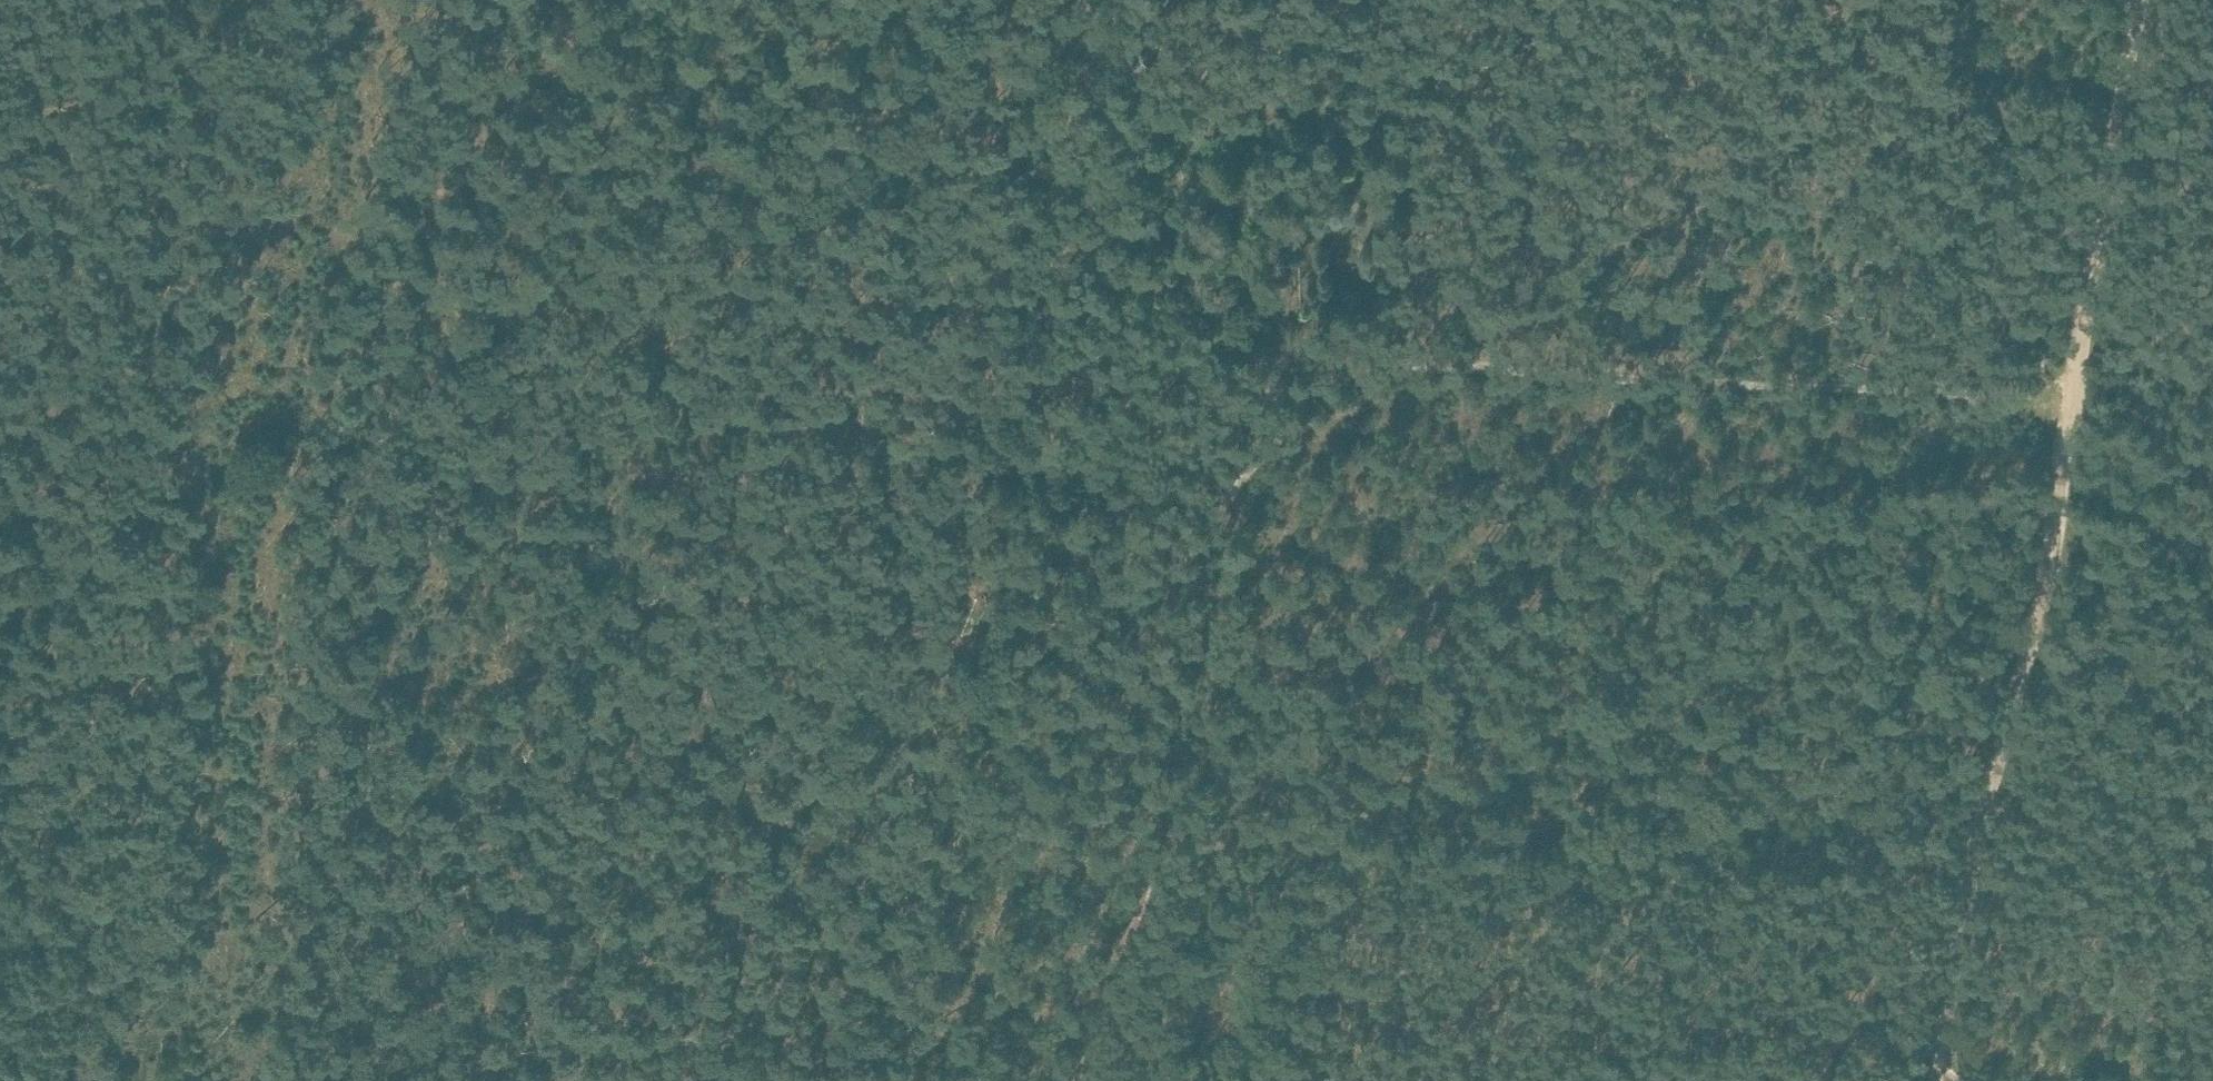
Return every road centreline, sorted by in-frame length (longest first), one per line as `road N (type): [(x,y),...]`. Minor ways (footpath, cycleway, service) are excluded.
road 1 (track): [(2123,0),(2086,356),(2068,416),(2051,537),(1991,739),(1926,1080)]

